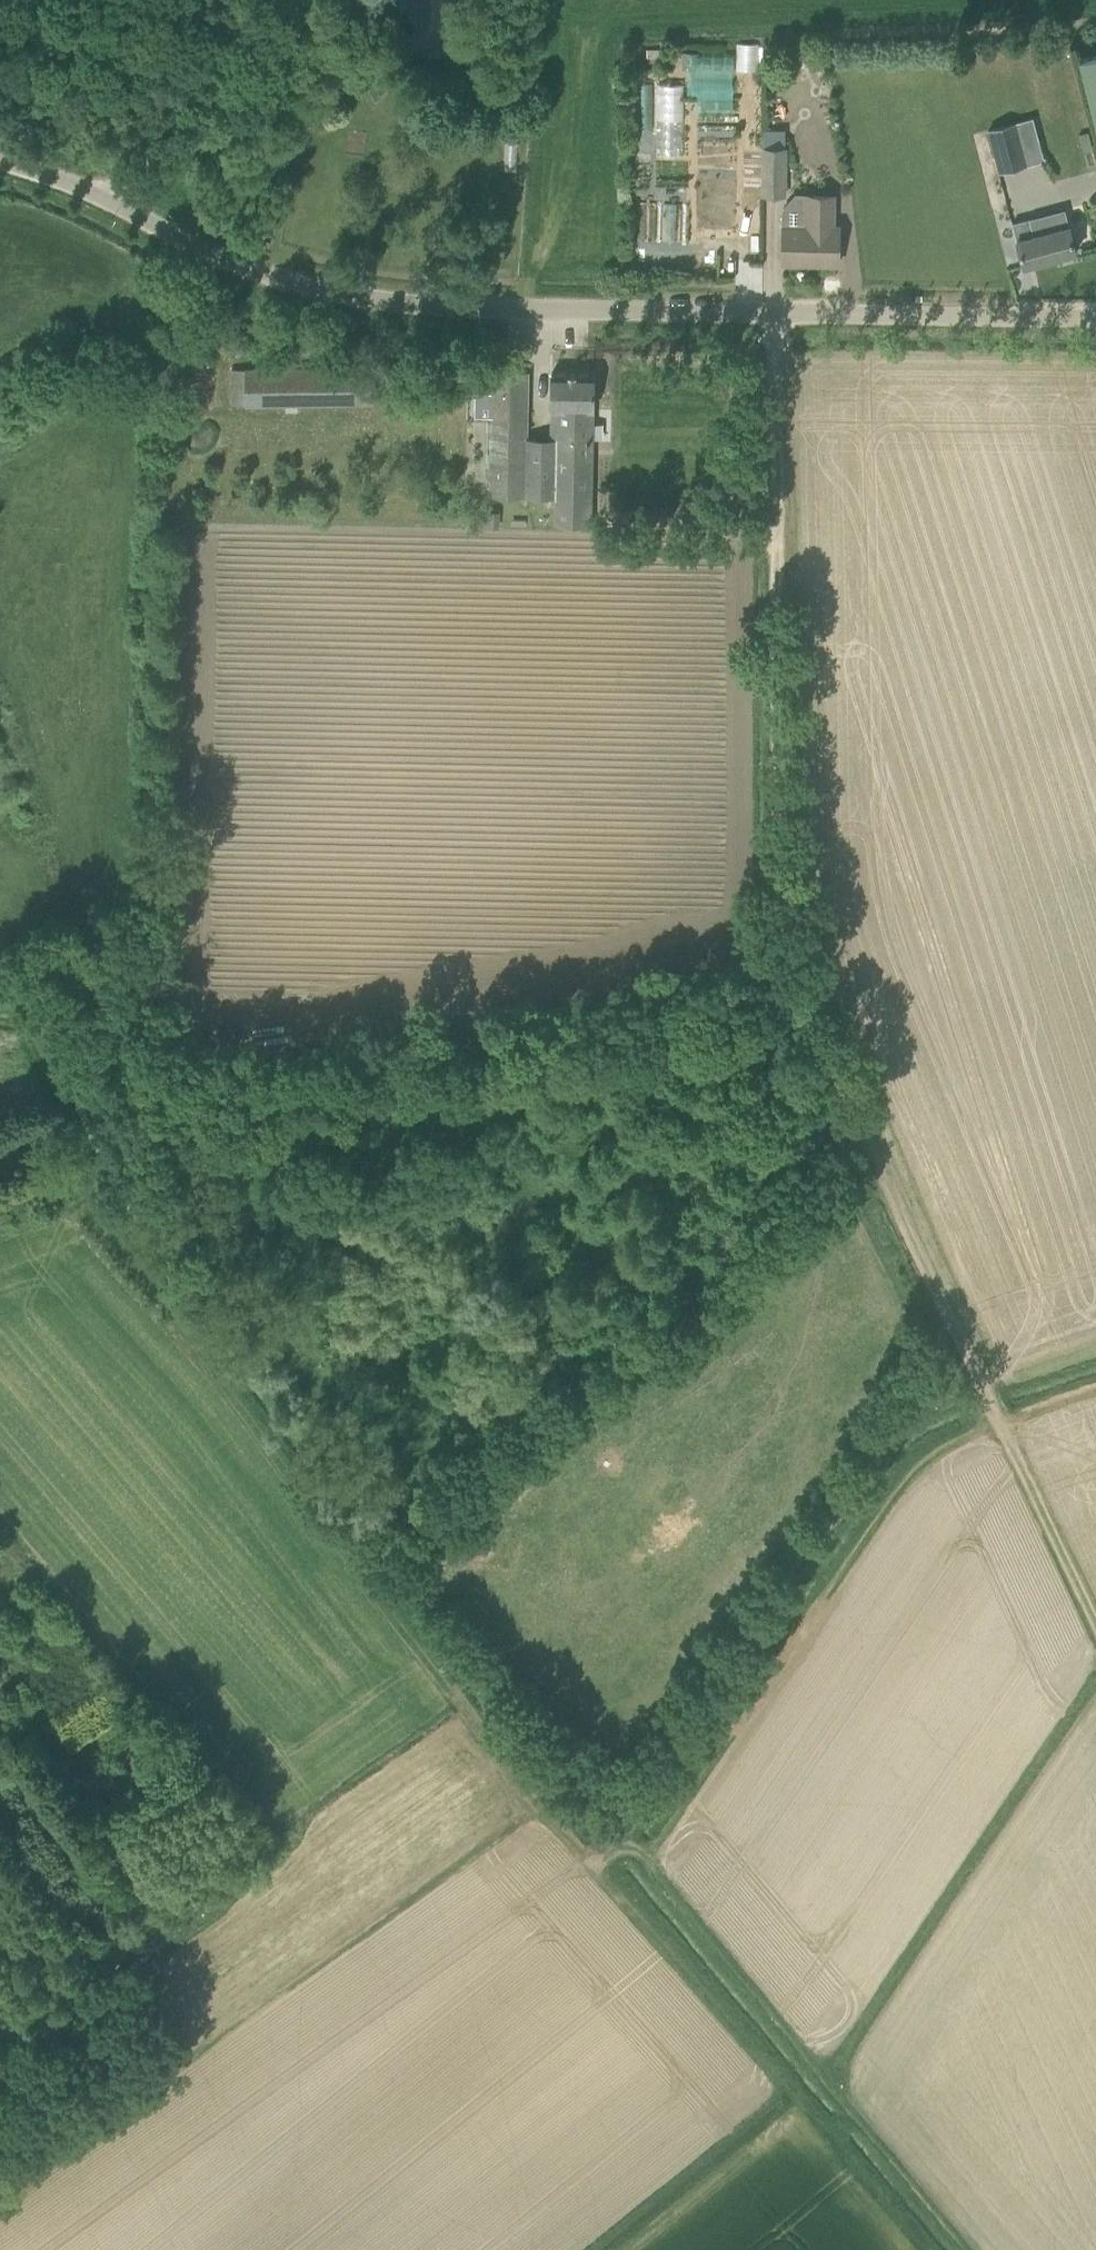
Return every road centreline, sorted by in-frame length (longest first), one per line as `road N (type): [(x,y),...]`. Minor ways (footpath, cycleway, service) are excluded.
road 1 (track): [(1095,1619),(778,980),(780,312)]
road 2 (track): [(0,1013),(20,1013),(95,1186),(128,1240),(536,1802),(607,1881)]
road 3 (unclassified): [(1095,322),(377,293),(251,273),(107,198)]
road 4 (track): [(0,1234),(95,1186),(169,1095),(778,980)]
road 5 (track): [(998,1407),(935,1415),(607,1881)]
road 6 (track): [(627,1851),(966,2249)]
road 7 (unclassified): [(107,198),(249,111),(277,81),(298,0)]
road 8 (track): [(0,2199),(169,2074)]

